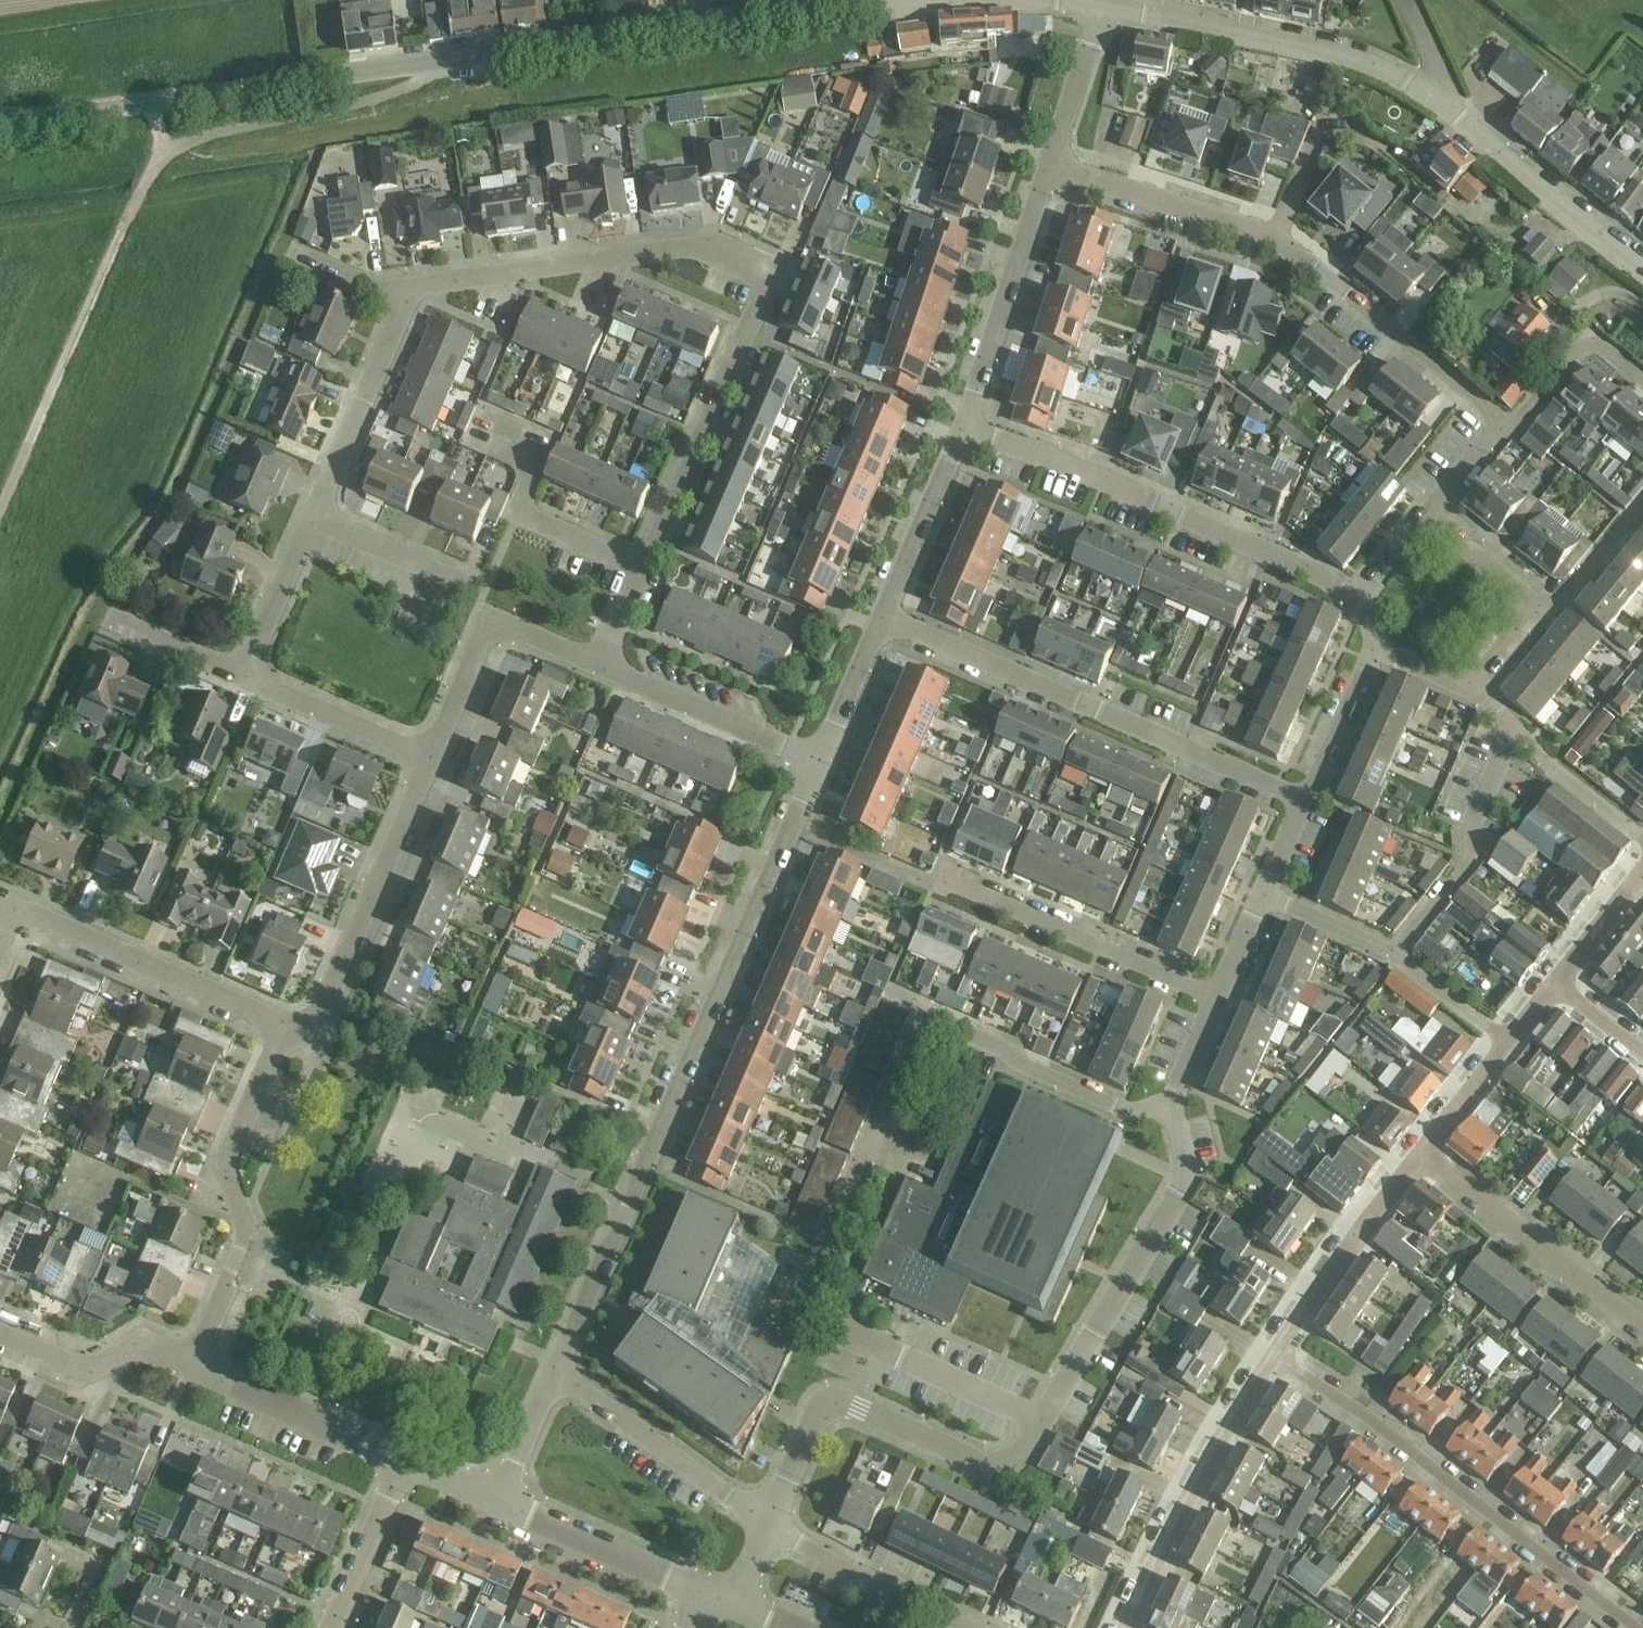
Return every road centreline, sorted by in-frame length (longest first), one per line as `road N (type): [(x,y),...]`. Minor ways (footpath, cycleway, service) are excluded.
road 1 (residential): [(768,1523),(814,1420),(832,1405),(850,1405),(987,1465),(1018,1456),(1186,1184),(1170,1105)]
road 2 (residential): [(0,509),(147,179),(165,157),(192,139),(405,89),(452,57)]
road 3 (residential): [(552,1379),(820,763)]
road 4 (unclassified): [(1642,269),(1436,99),(1355,56),(1099,5)]
road 5 (residential): [(1303,800),(880,620)]
road 6 (unclassified): [(452,57),(0,124)]
road 7 (residential): [(1630,1627),(1361,1413),(1271,1355)]
road 8 (residential): [(1359,600),(1043,455),(963,433)]
road 9 (residential): [(601,663),(772,274)]
road 10 (unclassified): [(873,0),(452,57)]
road 11 (residential): [(406,301),(440,284),(712,248),(772,274)]
road 12 (residential): [(192,1365),(246,1230),(224,1168),(282,1028)]
road 13 (residential): [(282,1028),(318,1013),(430,758)]
road 14 (residential): [(1170,1105),(1126,1111),(885,997)]
road 15 (residential): [(1125,1627),(1271,1355)]
road 16 (residential): [(1217,998),(946,882)]
road 17 (residential): [(282,1028),(14,906)]
road 18 (residential): [(1276,237),(1502,423)]
road 19 (residential): [(1263,897),(1392,952),(1505,1046)]
road 20 (residential): [(1642,1329),(1420,1153)]
road 21 (residential): [(963,433),(1050,173)]
road 22 (residential): [(768,1523),(586,1393),(552,1379)]
road 23 (residential): [(1271,1355),(1420,1153)]
road 24 (residential): [(820,763),(601,663)]
road 25 (residential): [(1050,173),(1276,237)]
road 26 (residential): [(1642,842),(1552,771),(1468,686)]
road 27 (residential): [(313,514),(406,301)]
road 28 (residential): [(403,1460),(192,1365)]
road 29 (residential): [(703,1592),(495,1500)]
road 30 (residential): [(967,1627),(832,1566),(768,1523)]
road 31 (residential): [(192,1365),(139,1341),(83,1371),(0,1336)]
road 32 (residential): [(430,758),(241,675)]
road 33 (residential): [(880,620),(963,433)]
road 34 (residential): [(1502,423),(1520,420),(1590,342),(1642,381)]
road 35 (residential): [(330,1627),(403,1460)]
road 36 (residential): [(241,675),(313,514)]
road 37 (residential): [(1050,173),(1099,5)]
road 38 (residential): [(1303,800),(1319,782),(1377,650)]
road 39 (residential): [(465,581),(313,514)]
road 40 (residential): [(820,763),(880,620)]
road 41 (residential): [(1642,502),(1561,603),(1537,606)]
road 42 (residential): [(1554,983),(1642,869)]
road 43 (residential): [(1537,606),(1426,517)]
road 44 (residential): [(430,758),(491,632)]
road 45 (residential): [(241,675),(114,620)]
road 46 (residential): [(1420,1153),(1505,1046)]
road 47 (residential): [(495,1500),(552,1379)]
road 48 (residential): [(406,301),(293,248)]
road 49 (residential): [(1426,517),(1502,423)]

